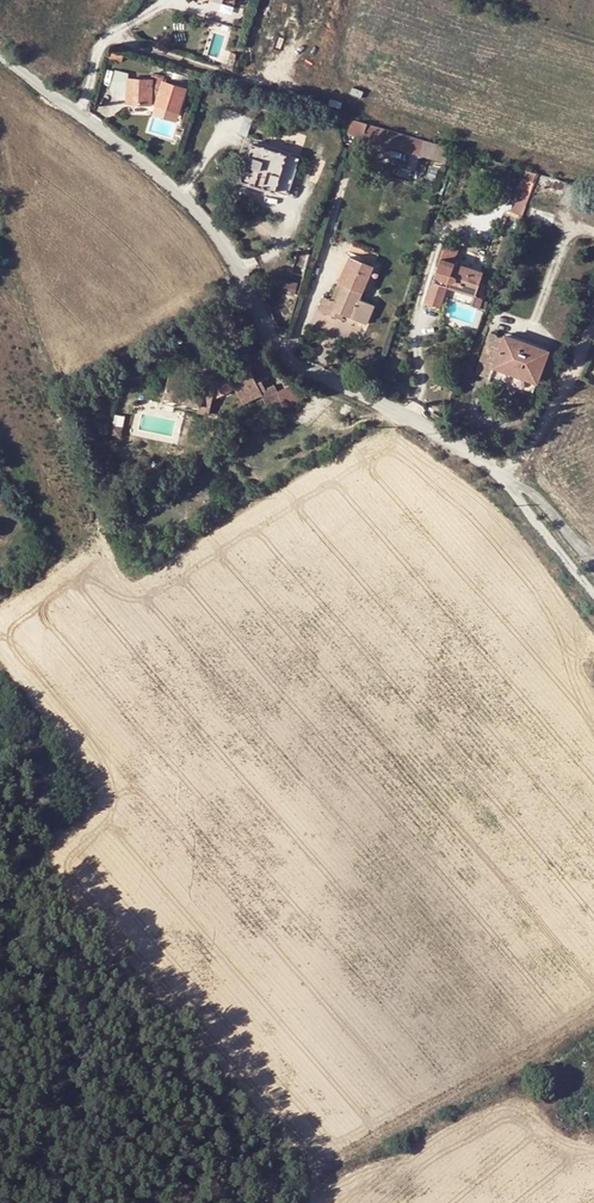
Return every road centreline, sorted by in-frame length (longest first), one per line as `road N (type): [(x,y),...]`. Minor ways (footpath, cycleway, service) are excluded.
road 1 (unclassified): [(0,56),(165,181),(208,227),(281,347),(307,371),(437,428),(505,480)]
road 2 (track): [(505,480),(532,449),(593,315)]

